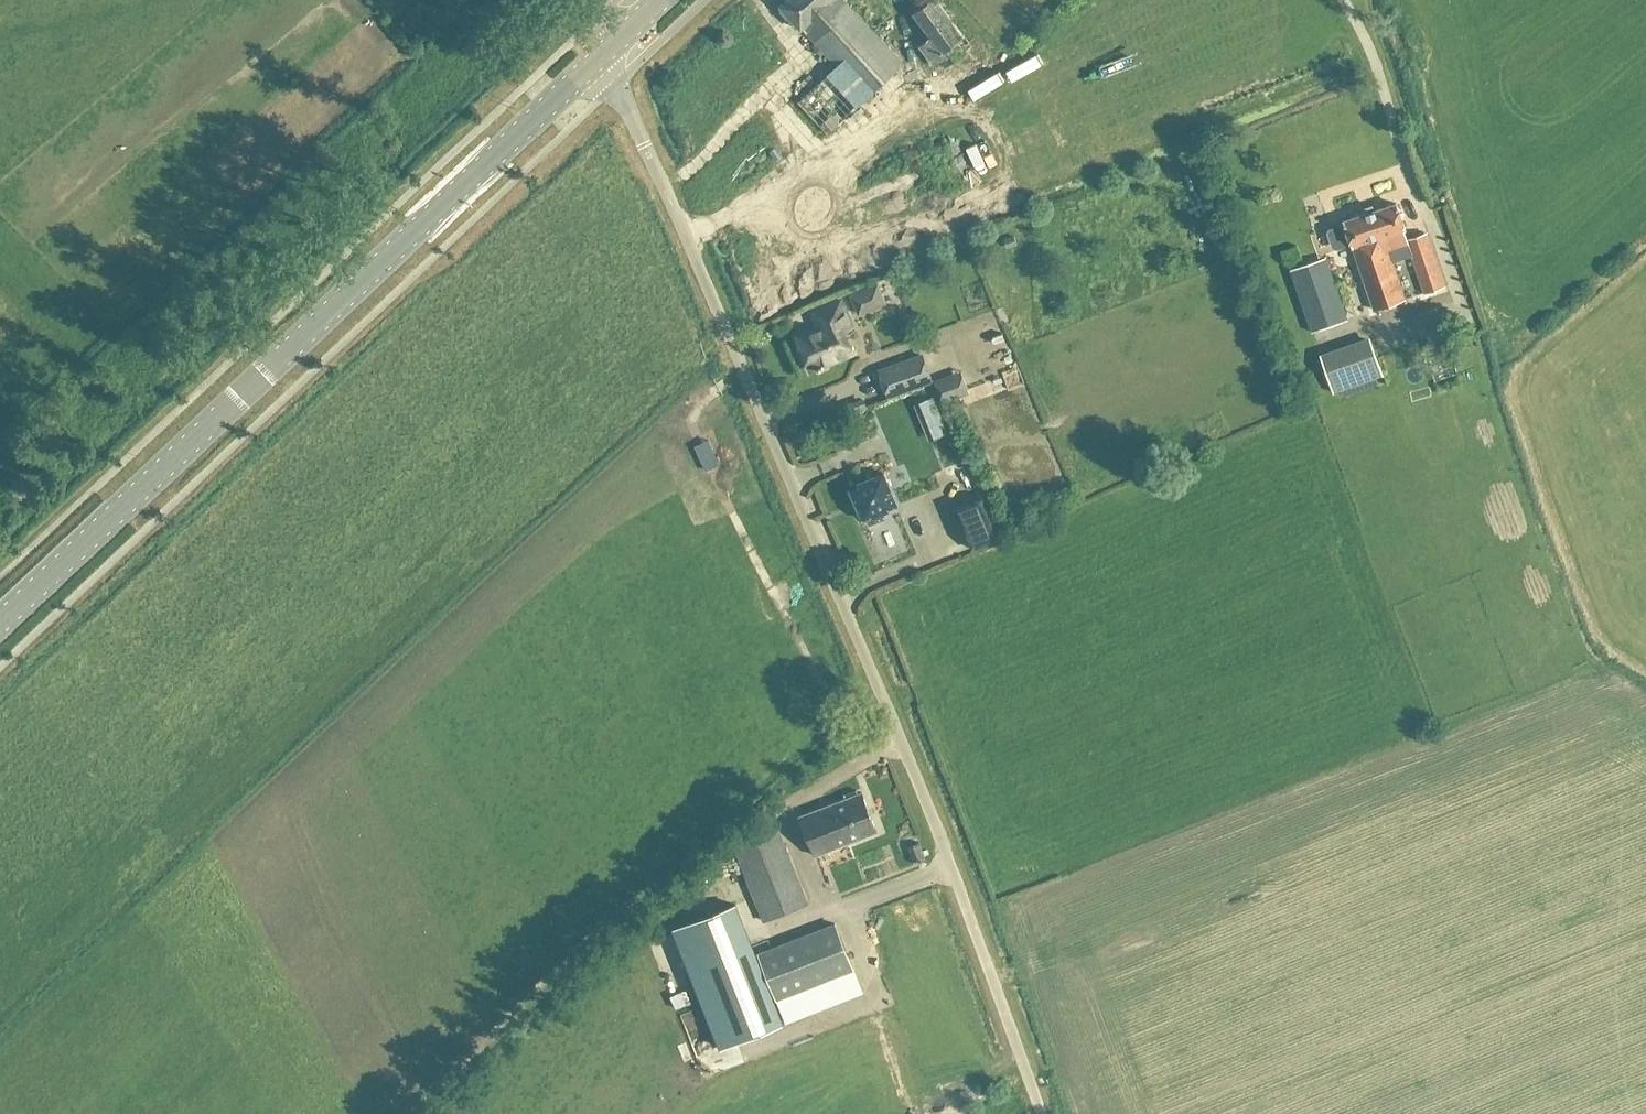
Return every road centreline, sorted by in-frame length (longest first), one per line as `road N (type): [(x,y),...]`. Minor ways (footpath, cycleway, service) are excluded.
road 1 (unclassified): [(1043,1113),(901,742),(617,84),(611,47)]
road 2 (secondary): [(0,624),(611,47)]

